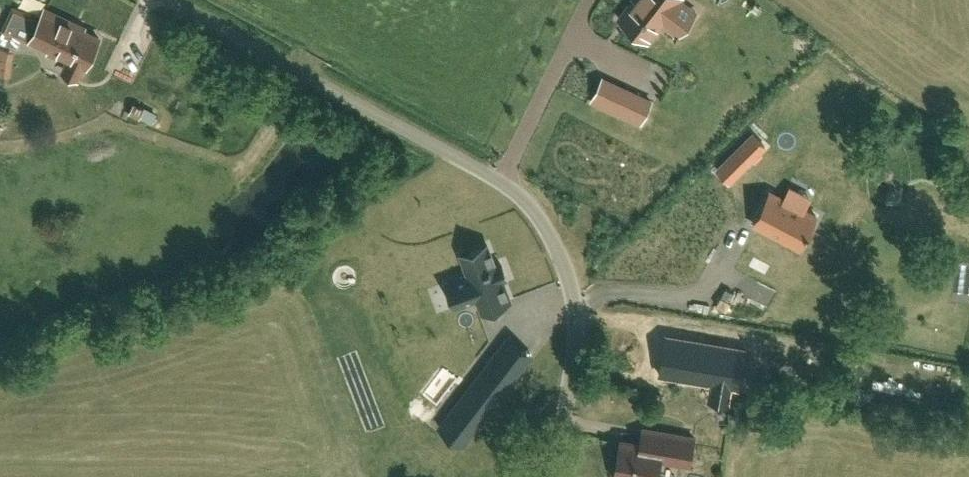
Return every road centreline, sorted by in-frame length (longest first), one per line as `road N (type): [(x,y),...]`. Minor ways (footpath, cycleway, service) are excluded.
road 1 (unclassified): [(562,476),(588,325),(587,276),(573,232),(534,184),(194,0)]

